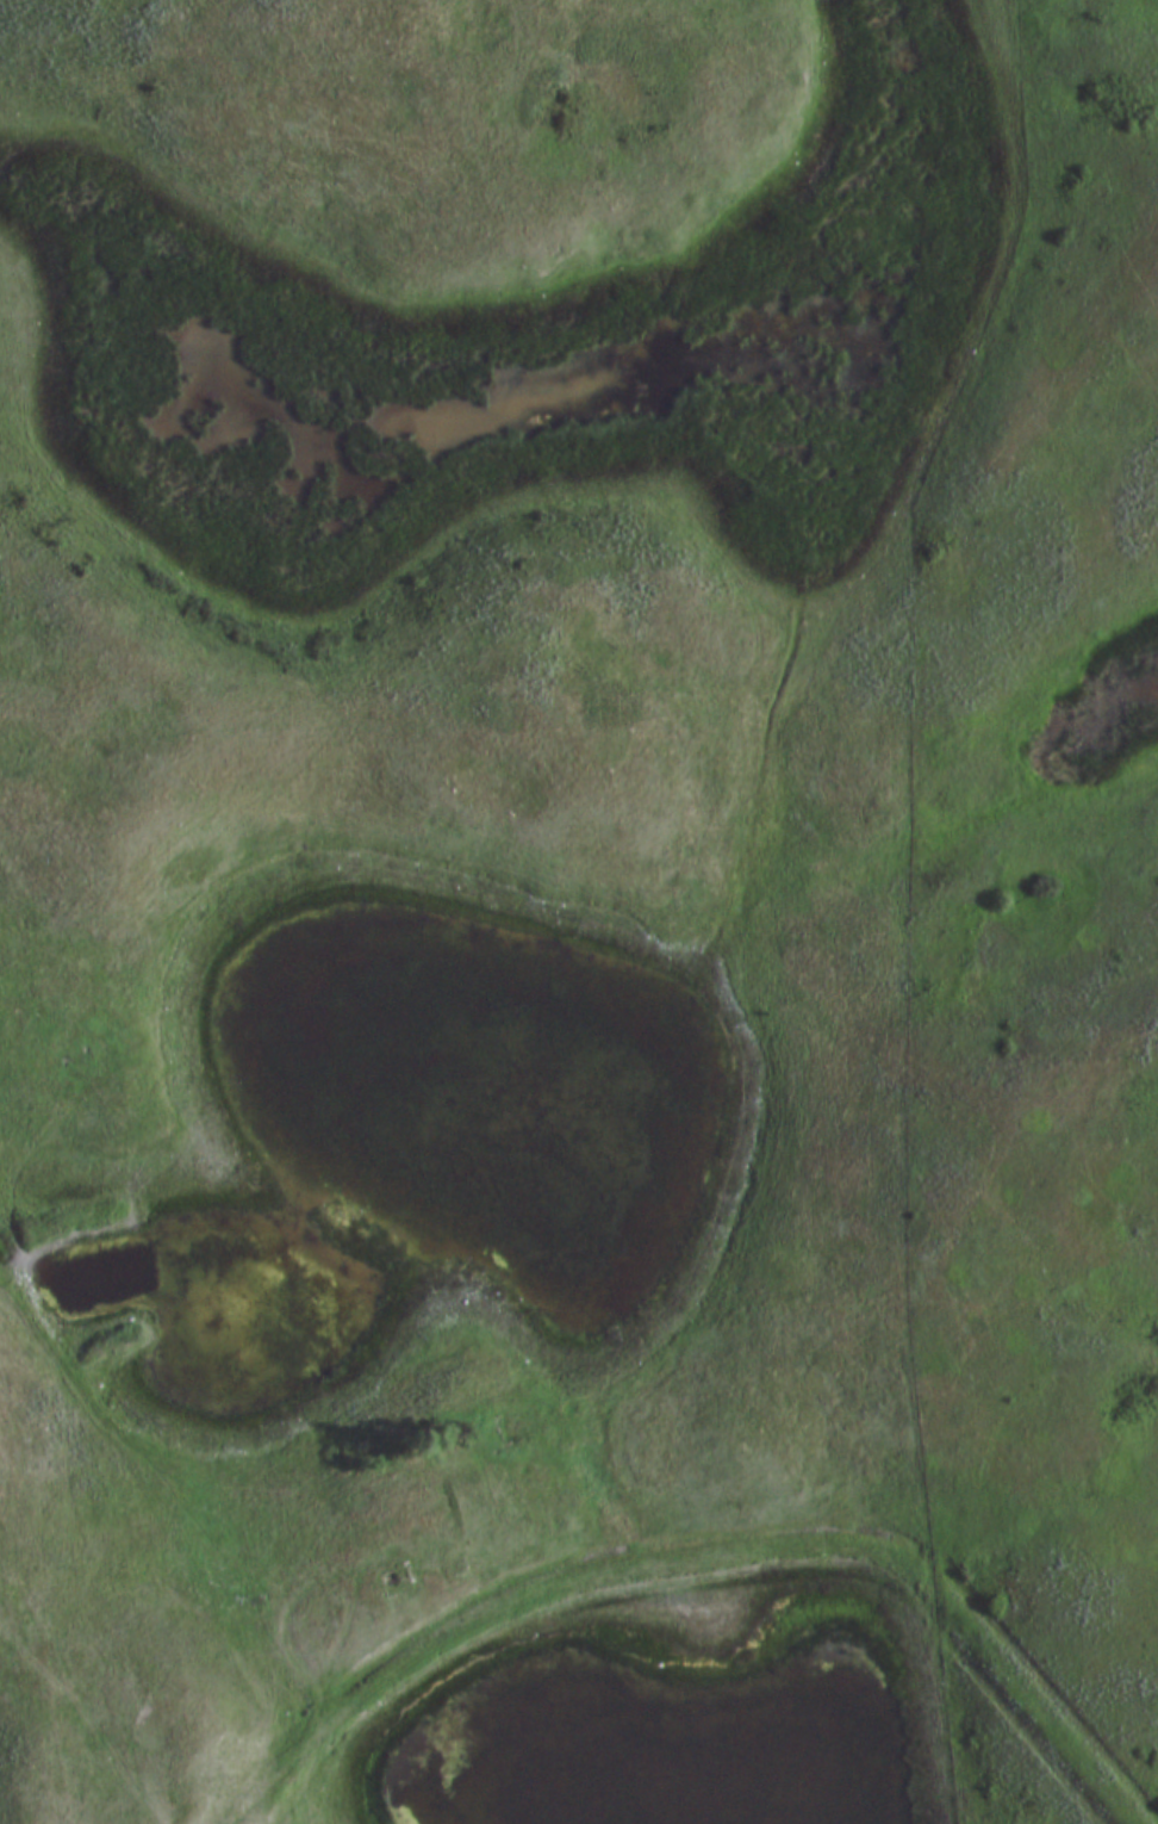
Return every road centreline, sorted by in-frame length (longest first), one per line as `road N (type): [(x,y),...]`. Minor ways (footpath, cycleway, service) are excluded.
road 1 (track): [(165,1823),(111,1732),(0,1613)]

